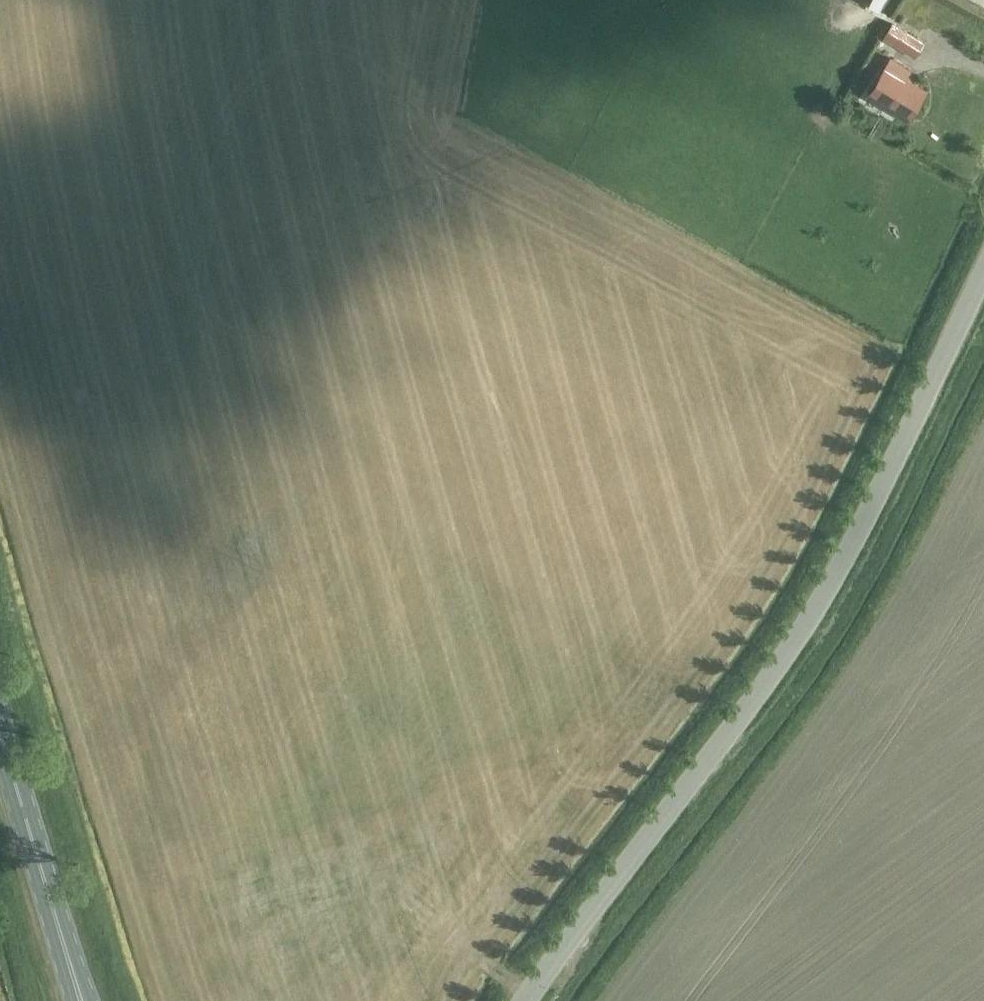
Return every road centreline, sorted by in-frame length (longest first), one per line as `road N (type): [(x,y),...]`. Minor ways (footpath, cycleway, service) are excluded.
road 1 (unclassified): [(532,1000),(563,949),(727,741),(840,565),(983,284)]
road 2 (primary): [(58,931),(0,734)]

